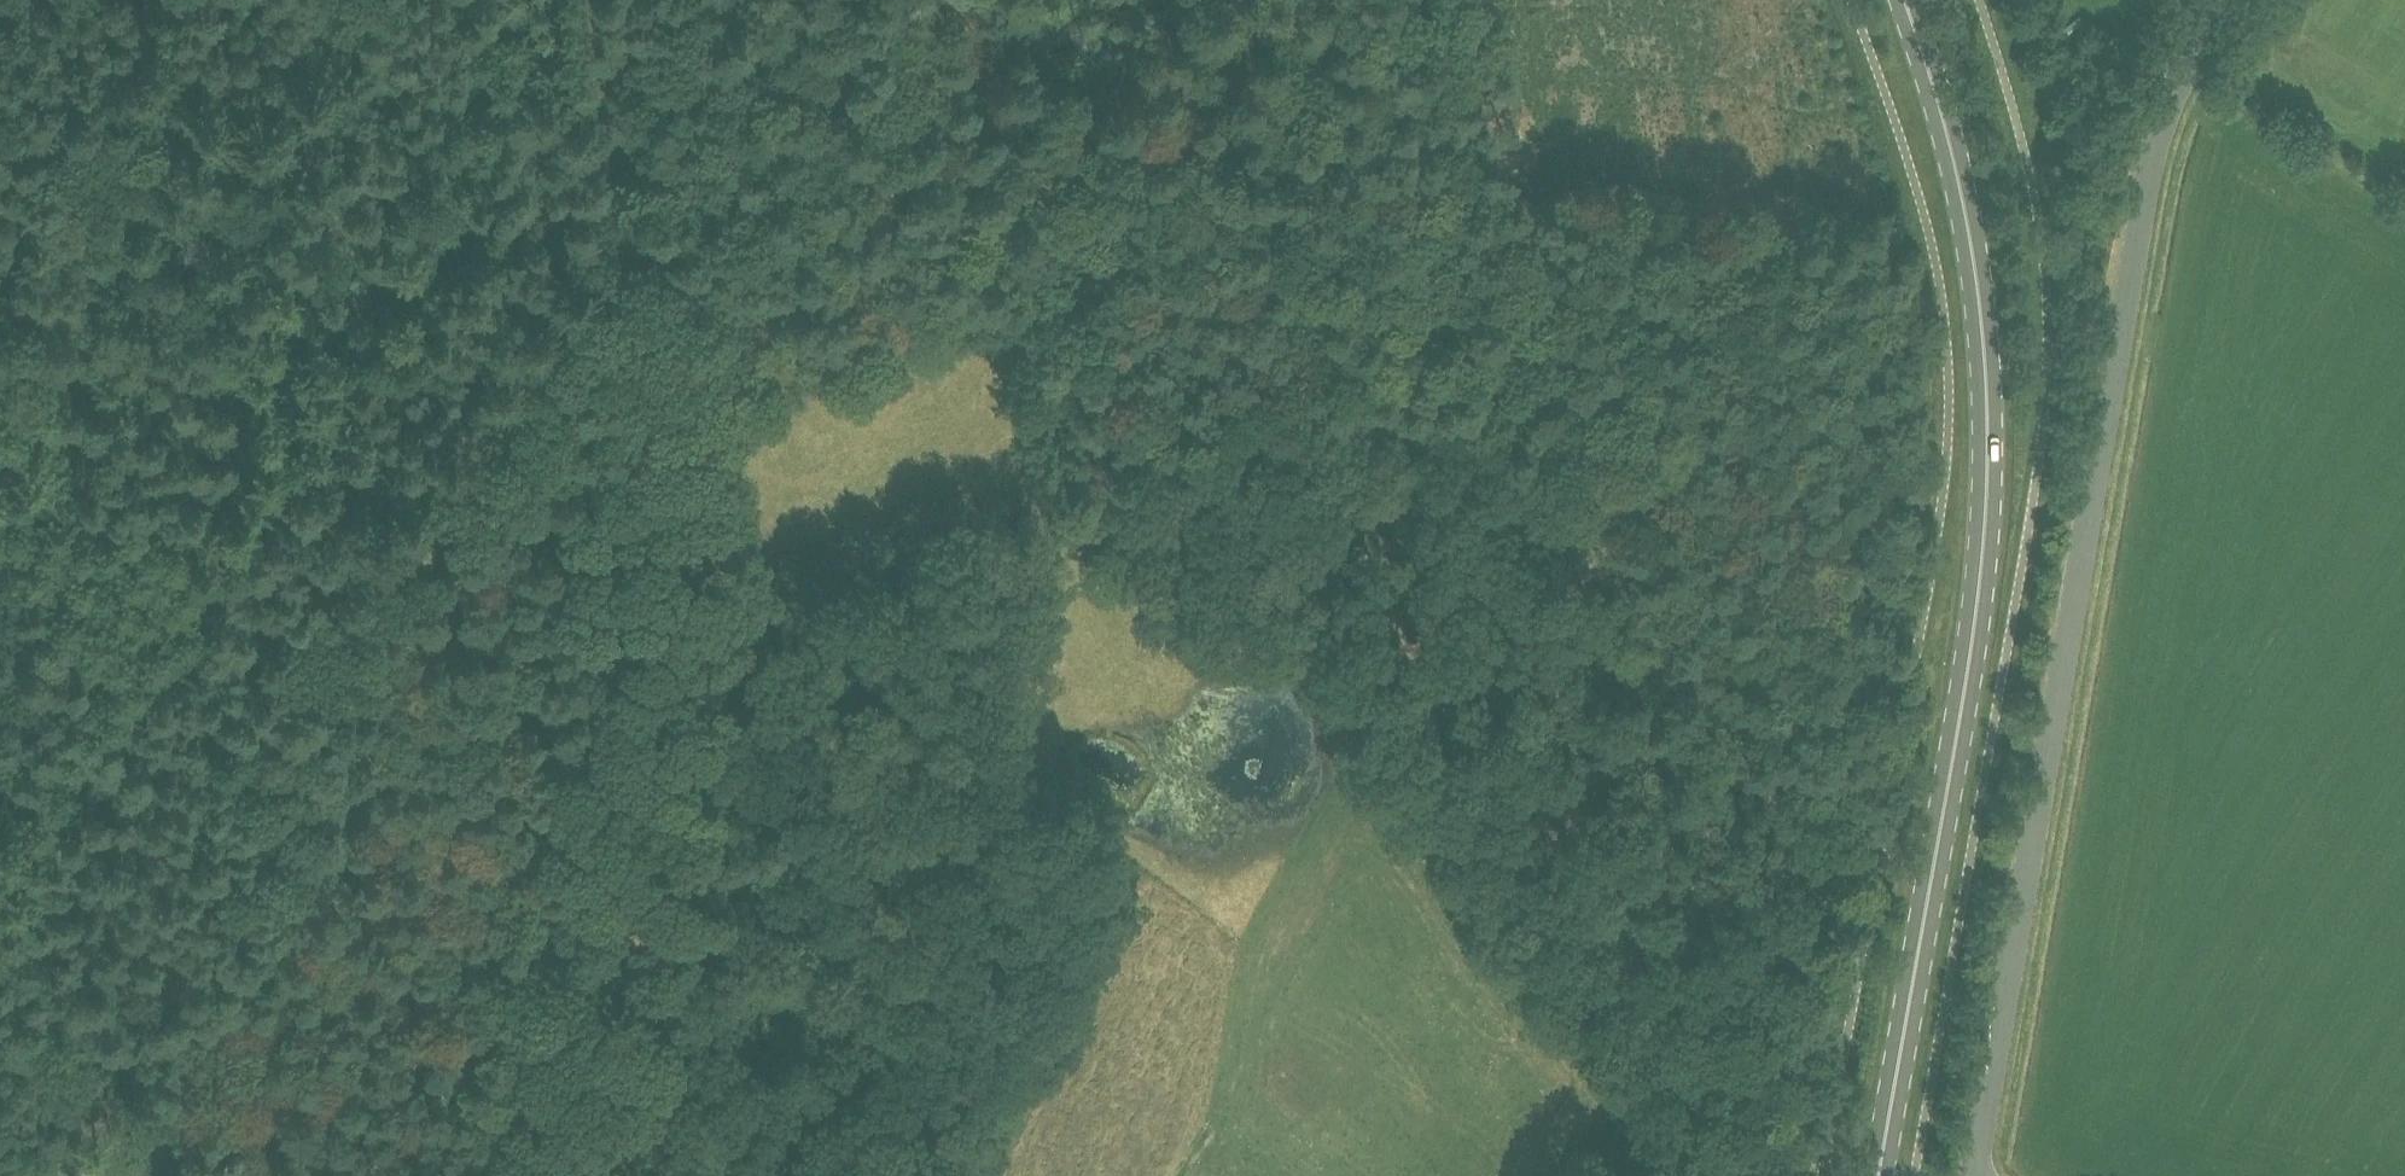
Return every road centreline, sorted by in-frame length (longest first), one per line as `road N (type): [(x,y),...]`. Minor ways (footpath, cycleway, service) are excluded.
road 1 (unclassified): [(1979,1175),(2148,171),(2184,70),(2222,0)]
road 2 (secondary): [(1871,1175),(1980,552),(1984,418),(1959,182),(1900,0)]
road 3 (track): [(664,523),(669,687),(510,1175)]

